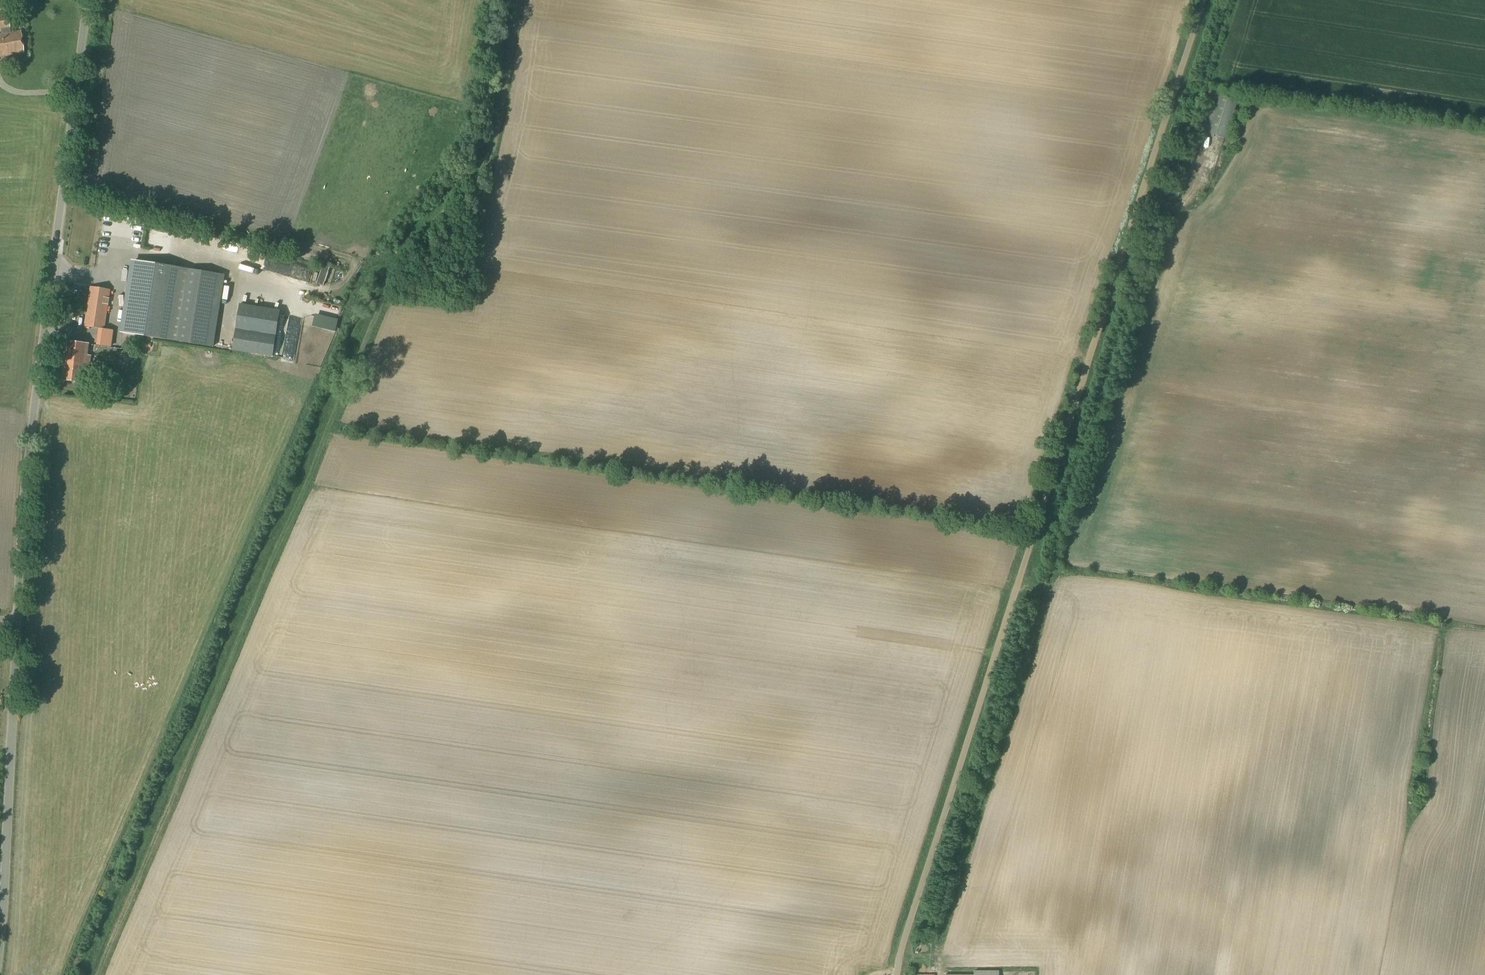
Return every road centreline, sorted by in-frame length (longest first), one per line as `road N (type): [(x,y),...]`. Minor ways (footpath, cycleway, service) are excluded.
road 1 (unclassified): [(900,974),(1205,0)]
road 2 (unclassified): [(0,967),(30,455),(88,0)]

